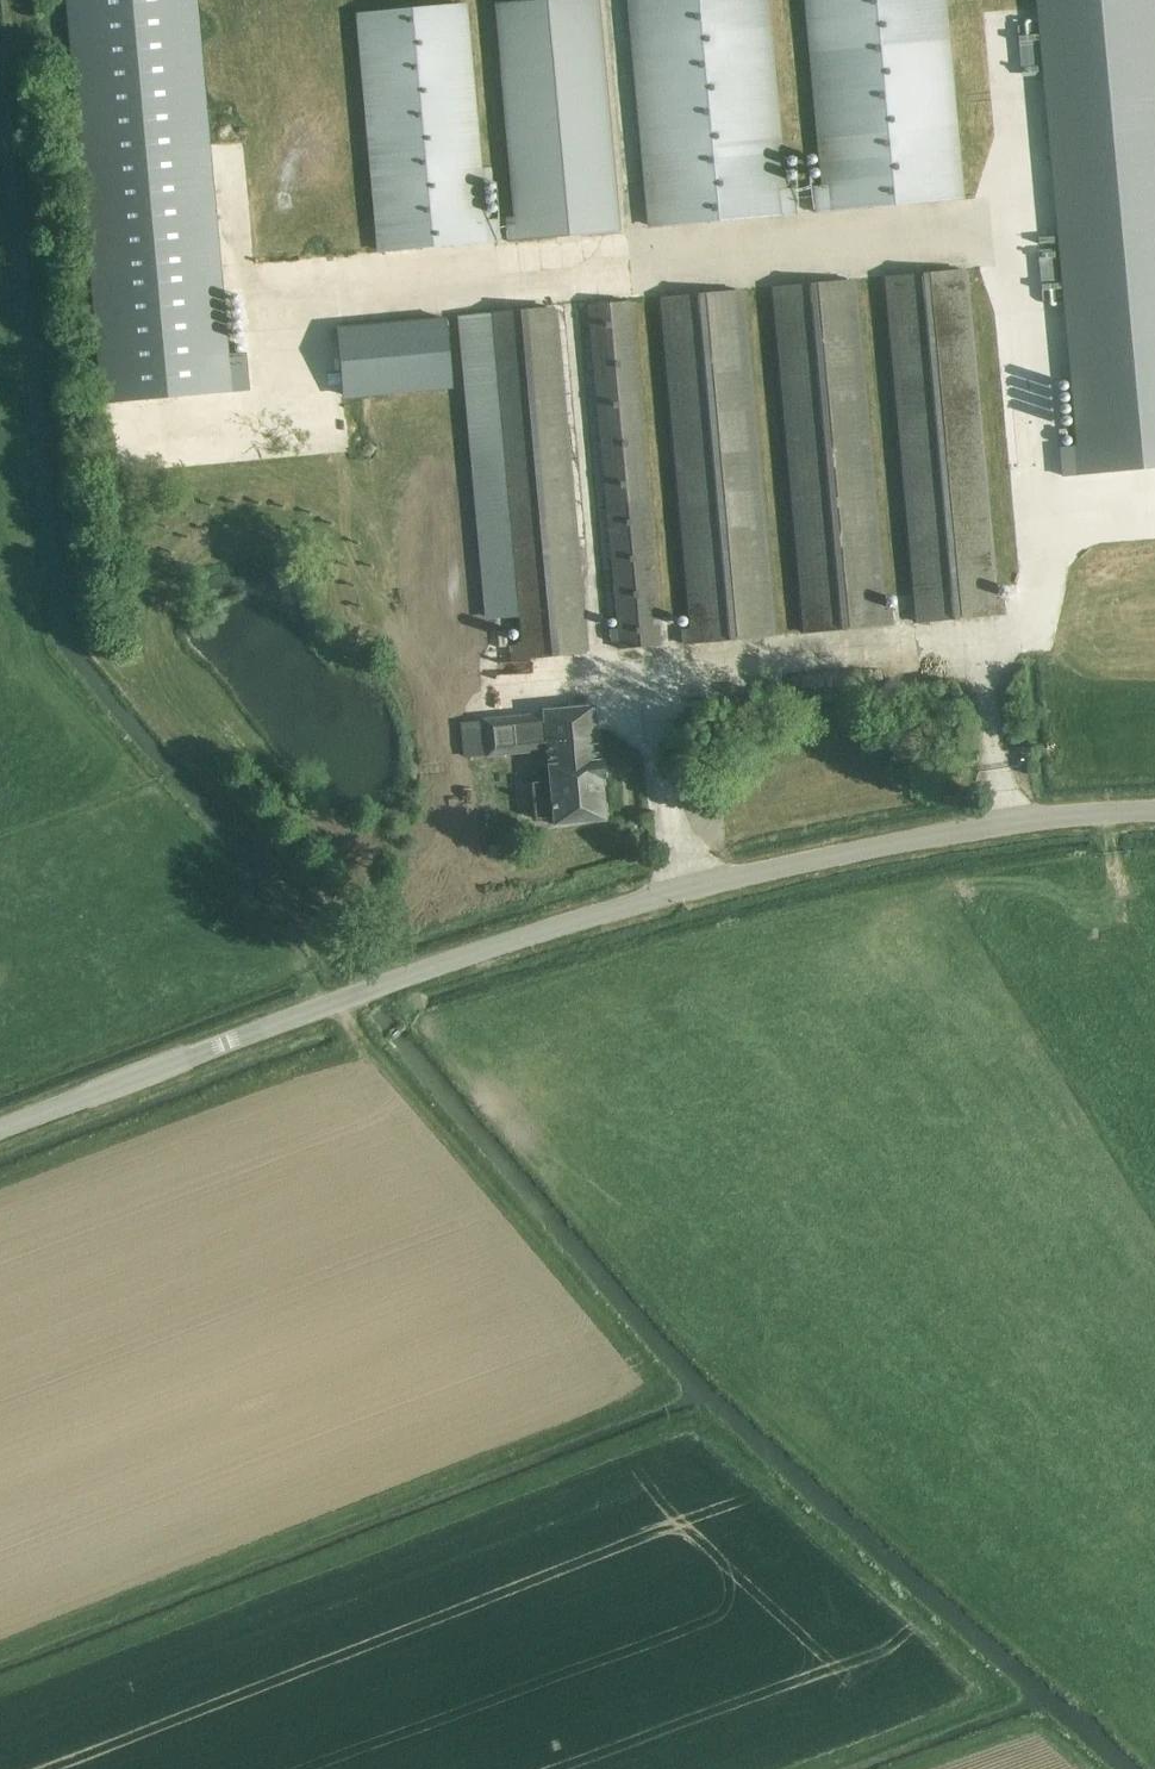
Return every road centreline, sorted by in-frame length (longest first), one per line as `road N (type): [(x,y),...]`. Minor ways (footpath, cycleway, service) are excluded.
road 1 (unclassified): [(0,1129),(365,990),(695,884),(1014,823),(1154,810)]

